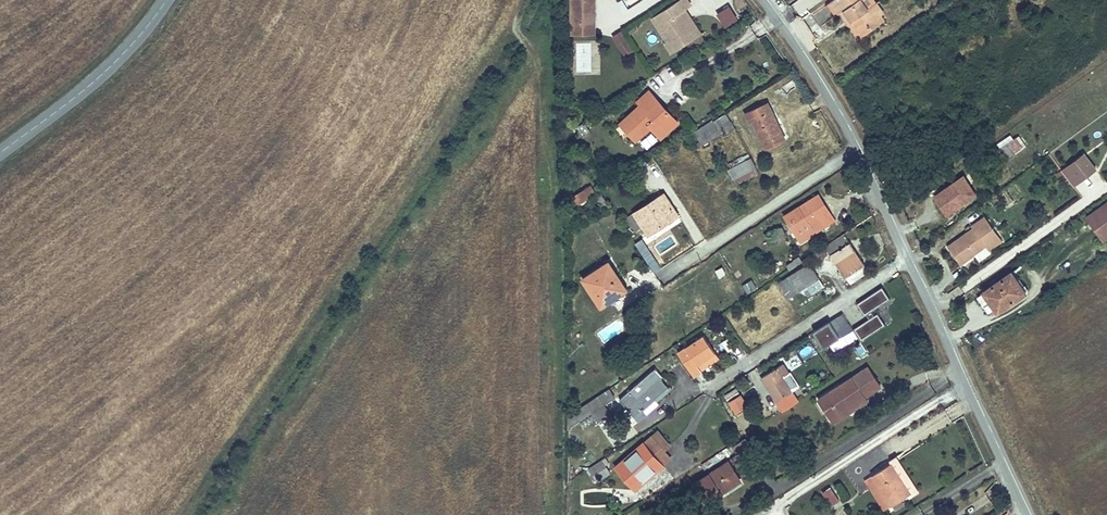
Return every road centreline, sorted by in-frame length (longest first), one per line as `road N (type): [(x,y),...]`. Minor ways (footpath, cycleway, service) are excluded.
road 1 (unclassified): [(766,0),(842,118),(1030,514)]
road 2 (tertiary): [(167,0),(113,64),(0,153)]

